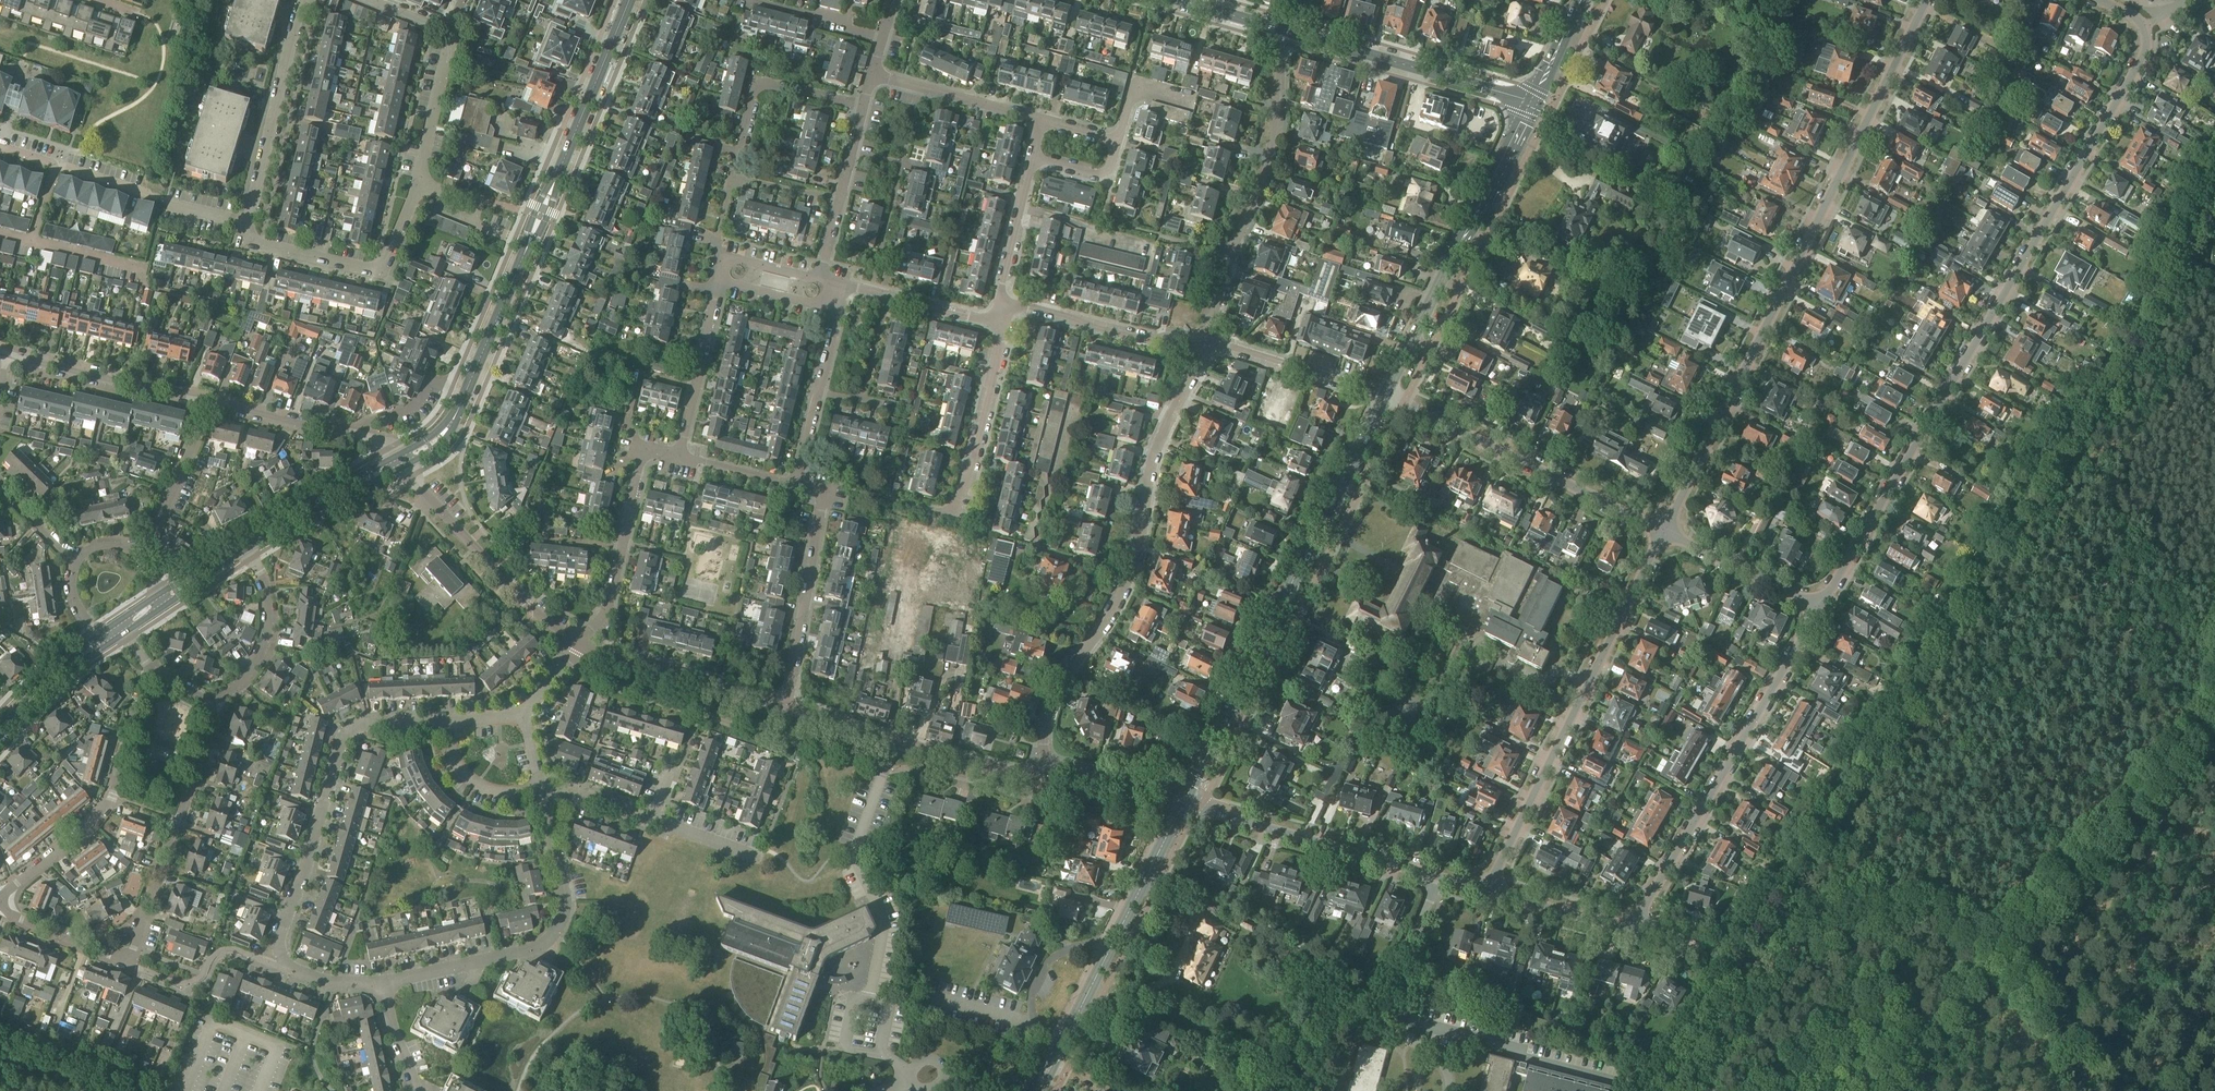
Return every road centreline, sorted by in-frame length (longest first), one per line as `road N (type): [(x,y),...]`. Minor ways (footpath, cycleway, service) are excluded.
road 1 (track): [(1665,1090),(1735,972),(1735,957),(2181,259)]
road 2 (residential): [(1820,607),(2142,57),(2145,28),(2097,0)]
road 3 (track): [(2214,618),(2186,709),(1862,1090)]
road 4 (residential): [(1664,532),(1928,0)]
road 5 (tertiary): [(398,463),(440,439),(454,420),(630,0)]
road 6 (track): [(1707,952),(1747,960),(1905,902),(1957,911),(1995,939),(2087,1064),(2125,1090)]
road 7 (secondary): [(1184,801),(1387,394)]
road 8 (residential): [(381,985),(324,982),(293,970),(278,936),(347,727),(447,719)]
road 9 (residential): [(214,705),(129,962),(23,922),(3,905)]
road 10 (residential): [(248,224),(245,238),(254,246),(383,273),(417,185),(450,33)]
road 11 (residential): [(1488,890),(1664,532)]
road 12 (residential): [(1631,930),(1820,607)]
road 13 (residential): [(381,985),(558,937),(568,903),(541,786)]
road 14 (secondary): [(1387,394),(1533,101)]
road 15 (residential): [(1205,343),(1275,141),(1290,31)]
road 16 (secondary): [(1037,1090),(1184,801)]
road 17 (residential): [(1488,890),(1184,801)]
road 18 (residential): [(1664,532),(1387,394)]
road 19 (residential): [(3,905),(21,879),(105,813),(148,675)]
road 20 (residential): [(1046,768),(1024,774),(786,709)]
road 21 (residential): [(583,643),(525,602),(398,463)]
road 22 (track): [(1845,788),(1913,1035)]
road 23 (tertiary): [(1533,101),(1290,31)]
road 24 (residential): [(1134,573),(1155,455),(1205,343)]
road 25 (residential): [(583,643),(605,616),(643,450),(679,458)]
road 26 (residential): [(303,0),(248,224)]
road 27 (residential): [(786,709),(823,491)]
road 28 (residential): [(1046,768),(1044,731),(1058,687),(1134,573)]
road 29 (residential): [(786,709),(583,643)]
road 30 (residential): [(398,463),(364,436),(203,401)]
road 31 (residential): [(1205,343),(1149,340),(1023,308),(1003,315)]
road 32 (residential): [(733,175),(758,80),(864,105)]
road 33 (residential): [(960,512),(1003,315)]
road 34 (residential): [(203,401),(11,354)]
road 35 (residential): [(1387,394),(1205,343)]
road 36 (residential): [(242,548),(268,591),(270,623),(244,684),(214,705)]
road 37 (residential): [(679,458),(721,281)]
road 38 (tertiary): [(398,463),(242,548)]
road 39 (residential): [(1041,120),(873,76)]
road 40 (residential): [(1820,607),(1664,532)]
road 41 (residential): [(136,557),(203,401)]
road 42 (residential): [(1003,315),(987,322),(845,286)]
road 43 (residential): [(0,147),(156,196)]
road 44 (residential): [(1003,315),(1032,158)]
road 45 (residential): [(1631,930),(1488,890)]
road 46 (residential): [(1184,801),(1067,767),(1046,768)]
road 47 (residential): [(541,786),(507,794),(473,780),(454,758),(447,719)]
road 48 (tertiary): [(101,642),(0,734)]
road 49 (residential): [(839,309),(721,281)]

